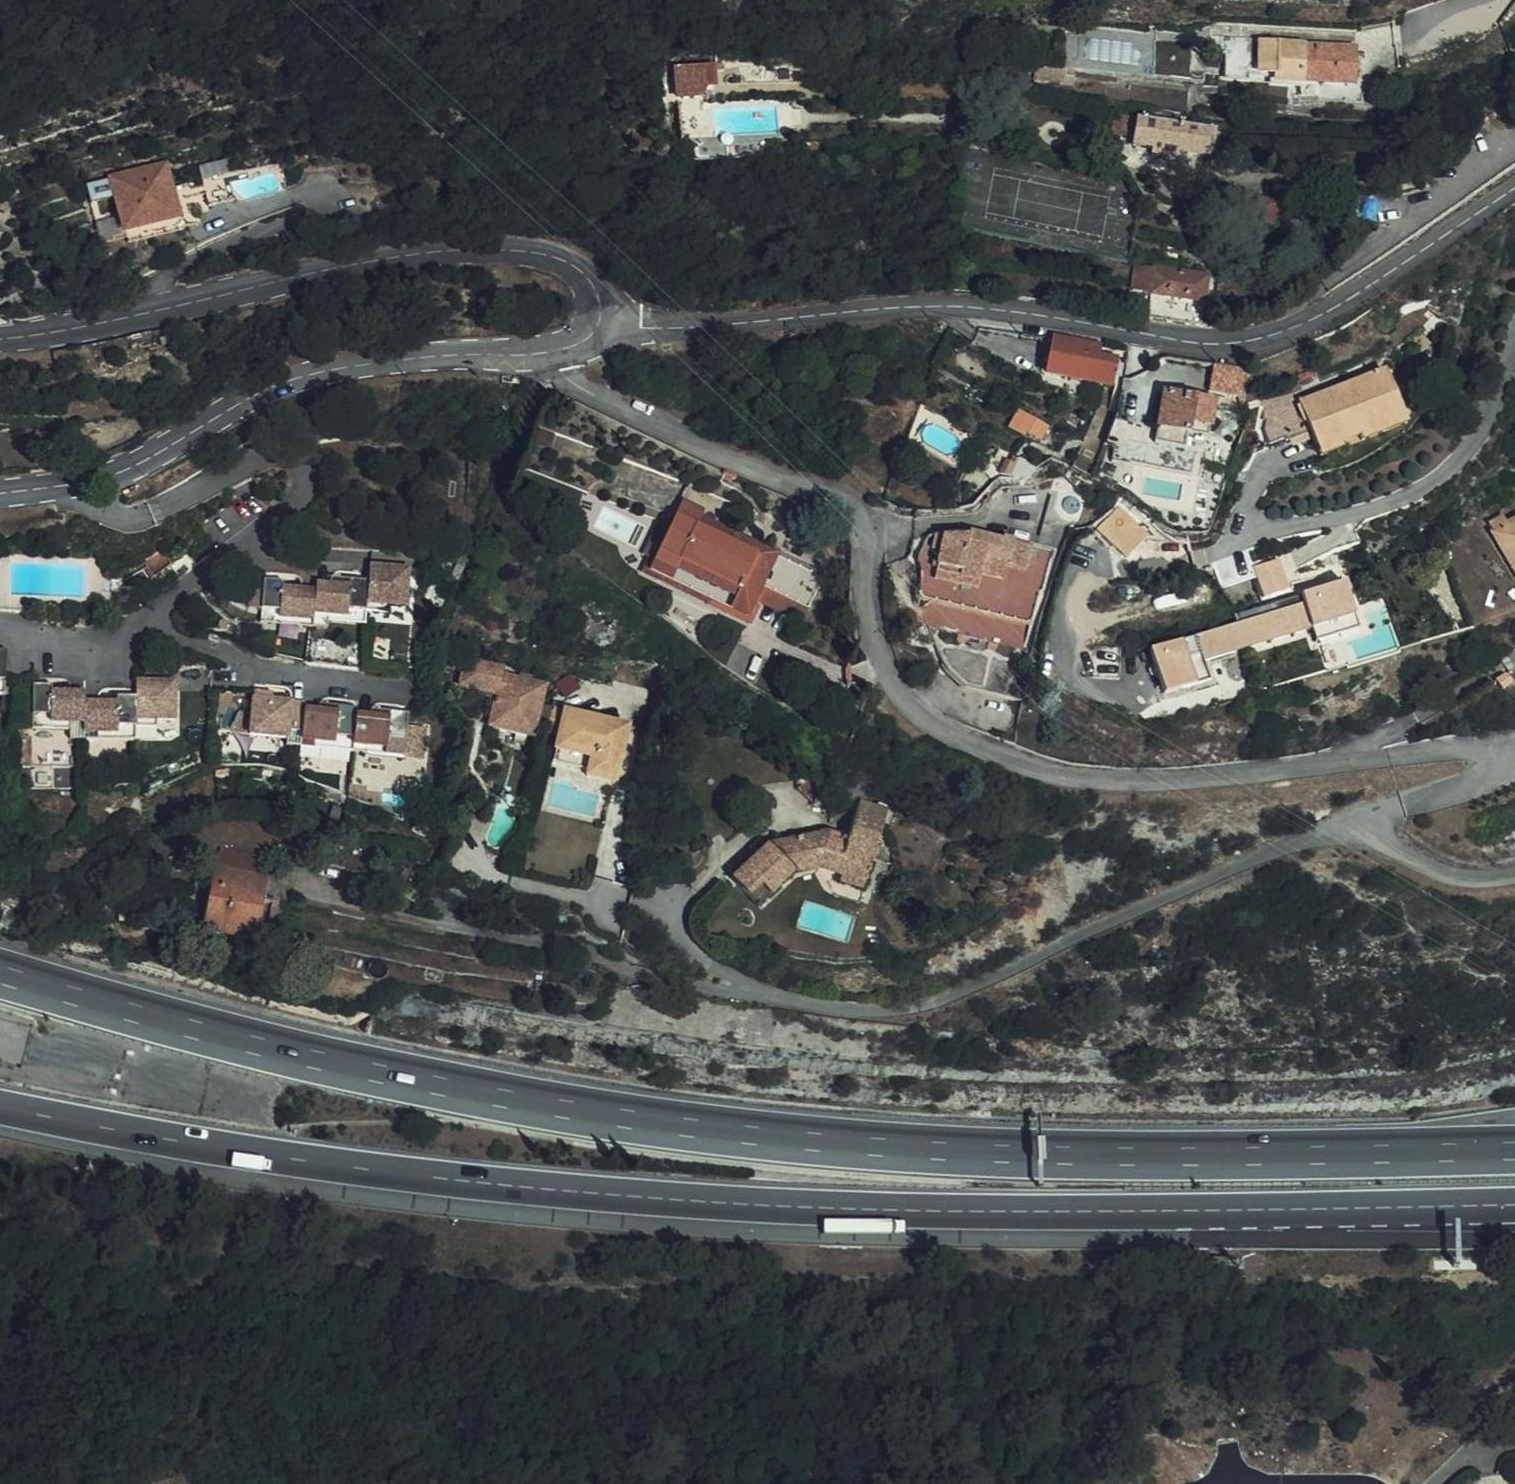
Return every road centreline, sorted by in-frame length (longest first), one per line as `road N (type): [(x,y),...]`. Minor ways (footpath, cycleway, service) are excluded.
road 1 (motorway): [(1514,1150),(1063,1155),(678,1125),(331,1063),(0,972)]
road 2 (motorway): [(0,1107),(198,1144),(595,1193),(1043,1212),(1514,1205)]
road 3 (residential): [(554,352),(559,374),(599,405),(849,506),(860,518),(868,626),(893,691),(933,731),(1079,779),(1164,784),(1492,746),(1503,751),(1499,776),(1400,801),(1381,811),(1373,832),(1451,874),(1514,873)]
road 4 (tertiary): [(598,322),(644,326),(971,304),(1242,342),(1342,303),(1514,186)]
road 5 (tertiary): [(0,342),(375,264),(507,247),(541,251),(593,280),(598,322)]
road 6 (tertiary): [(554,352),(440,355),(303,374),(127,468),(88,480)]
road 7 (residential): [(252,539),(306,488),(304,468),(285,456),(264,457),(129,520),(101,505),(88,480)]
road 8 (residential): [(400,691),(259,668),(179,637),(160,617)]
road 9 (residential): [(0,631),(92,644),(126,640),(160,617)]
road 10 (residential): [(160,617),(174,596),(252,539)]

